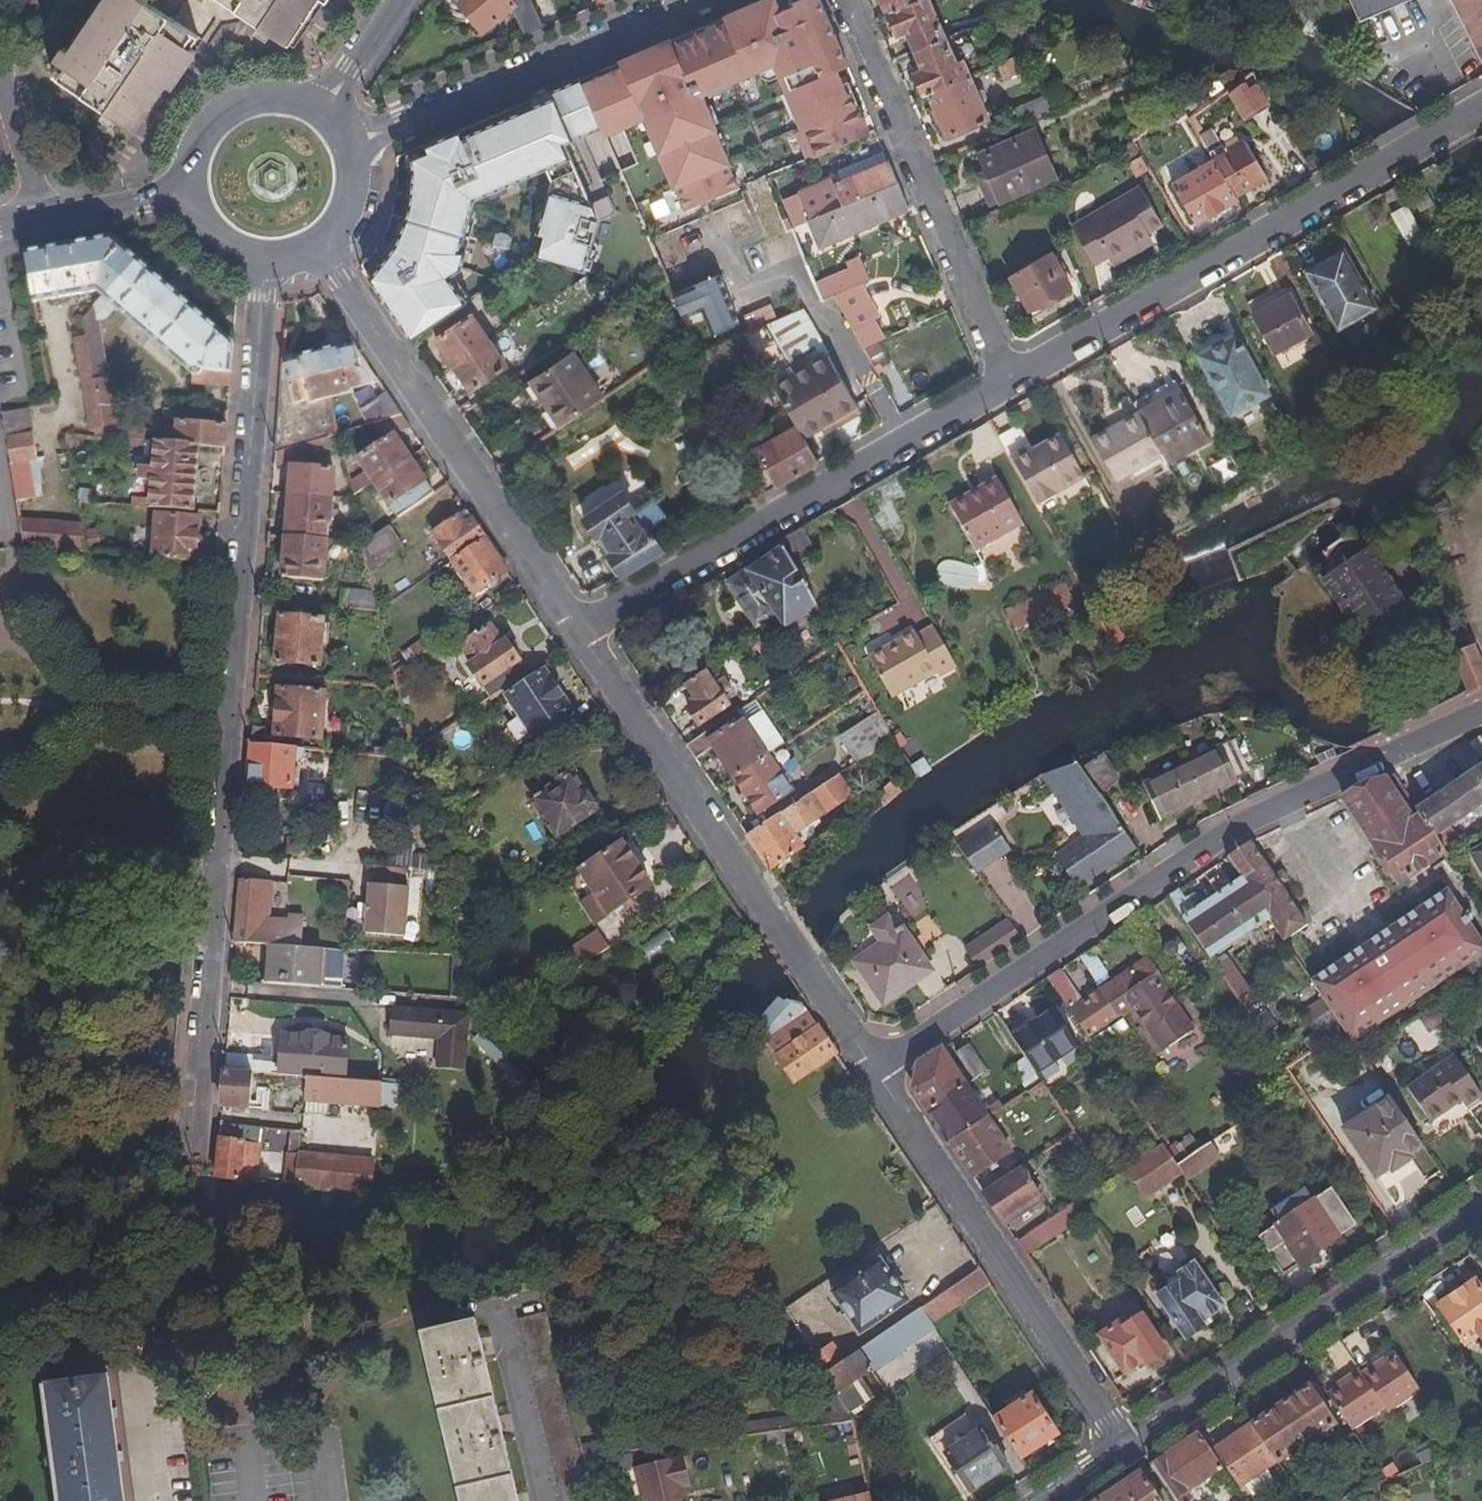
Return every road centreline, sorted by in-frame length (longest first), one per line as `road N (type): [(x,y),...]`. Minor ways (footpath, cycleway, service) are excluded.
road 1 (residential): [(262,262),(198,1167)]
road 2 (residential): [(1481,716),(1228,834),(876,1072)]
road 3 (residential): [(1481,111),(1010,377)]
road 4 (residential): [(876,1072),(579,632)]
road 5 (residential): [(1010,377),(579,632)]
road 6 (residential): [(579,632),(322,245)]
road 7 (residential): [(1121,1445),(876,1072)]
road 8 (tertiary): [(1481,1205),(1121,1445)]
road 9 (residential): [(1010,377),(848,0)]
road 10 (residential): [(349,146),(688,0)]
road 11 (secondary): [(317,108),(269,94),(222,110),(192,150),(189,200)]
road 12 (secondary): [(189,200),(0,227)]
road 13 (secondary): [(397,0),(317,108)]

